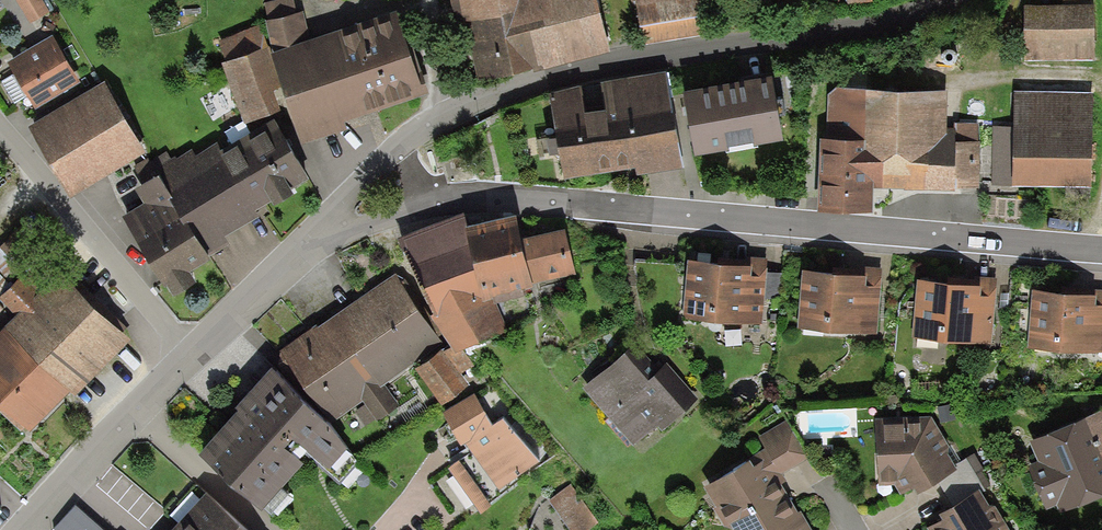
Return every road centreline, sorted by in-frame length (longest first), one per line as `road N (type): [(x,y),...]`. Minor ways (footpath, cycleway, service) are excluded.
road 1 (residential): [(1101,248),(478,197),(313,240)]
road 2 (residential): [(313,240),(413,140),(453,115),(536,82),(685,49),(814,34),(940,0)]
road 3 (residential): [(0,128),(190,357)]
road 4 (residential): [(190,357),(130,411),(27,529)]
road 5 (residential): [(313,240),(190,357)]

